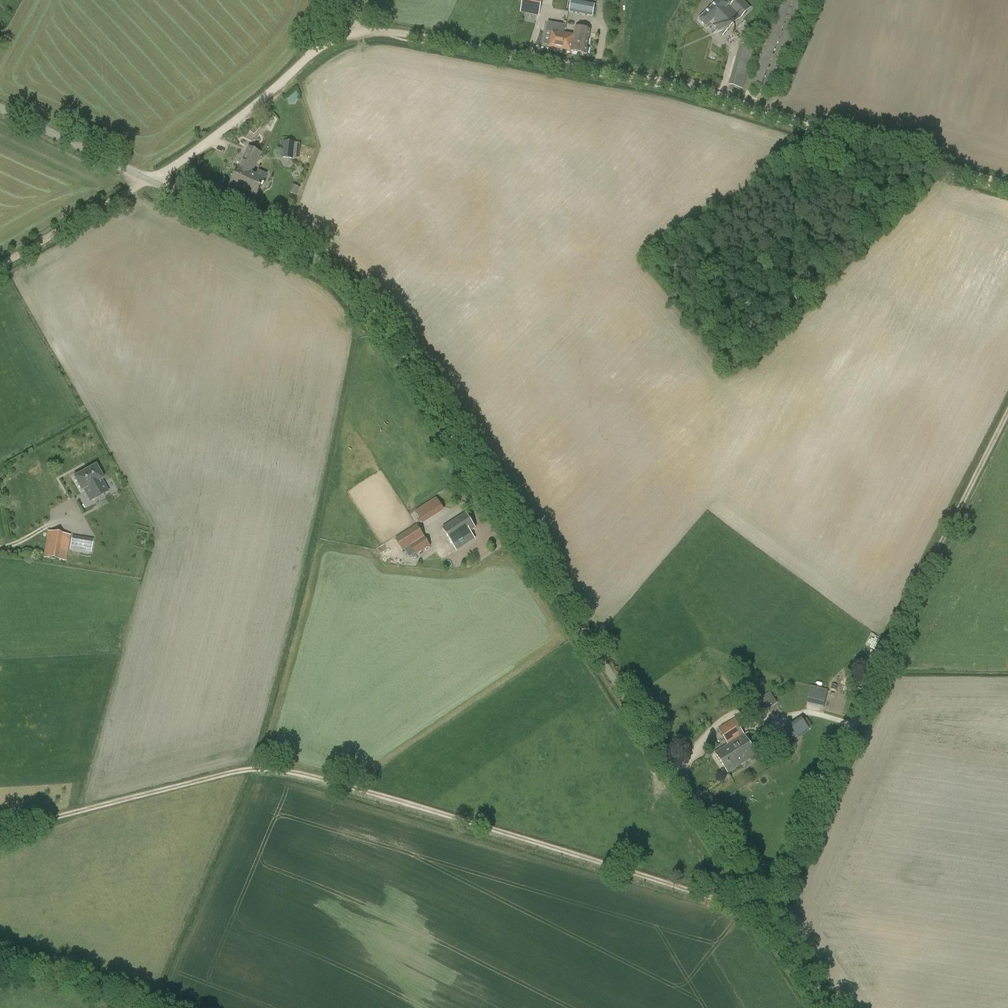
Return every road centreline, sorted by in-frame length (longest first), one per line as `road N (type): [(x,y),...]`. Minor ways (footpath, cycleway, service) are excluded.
road 1 (unclassified): [(828,1007),(334,268),(0,108)]
road 2 (track): [(766,917),(514,829),(268,766),(102,799),(0,830)]
road 3 (track): [(1007,185),(675,84),(366,32)]
road 4 (track): [(766,917),(868,683),(1007,404)]
road 5 (track): [(0,265),(178,163),(332,41),(366,32)]

